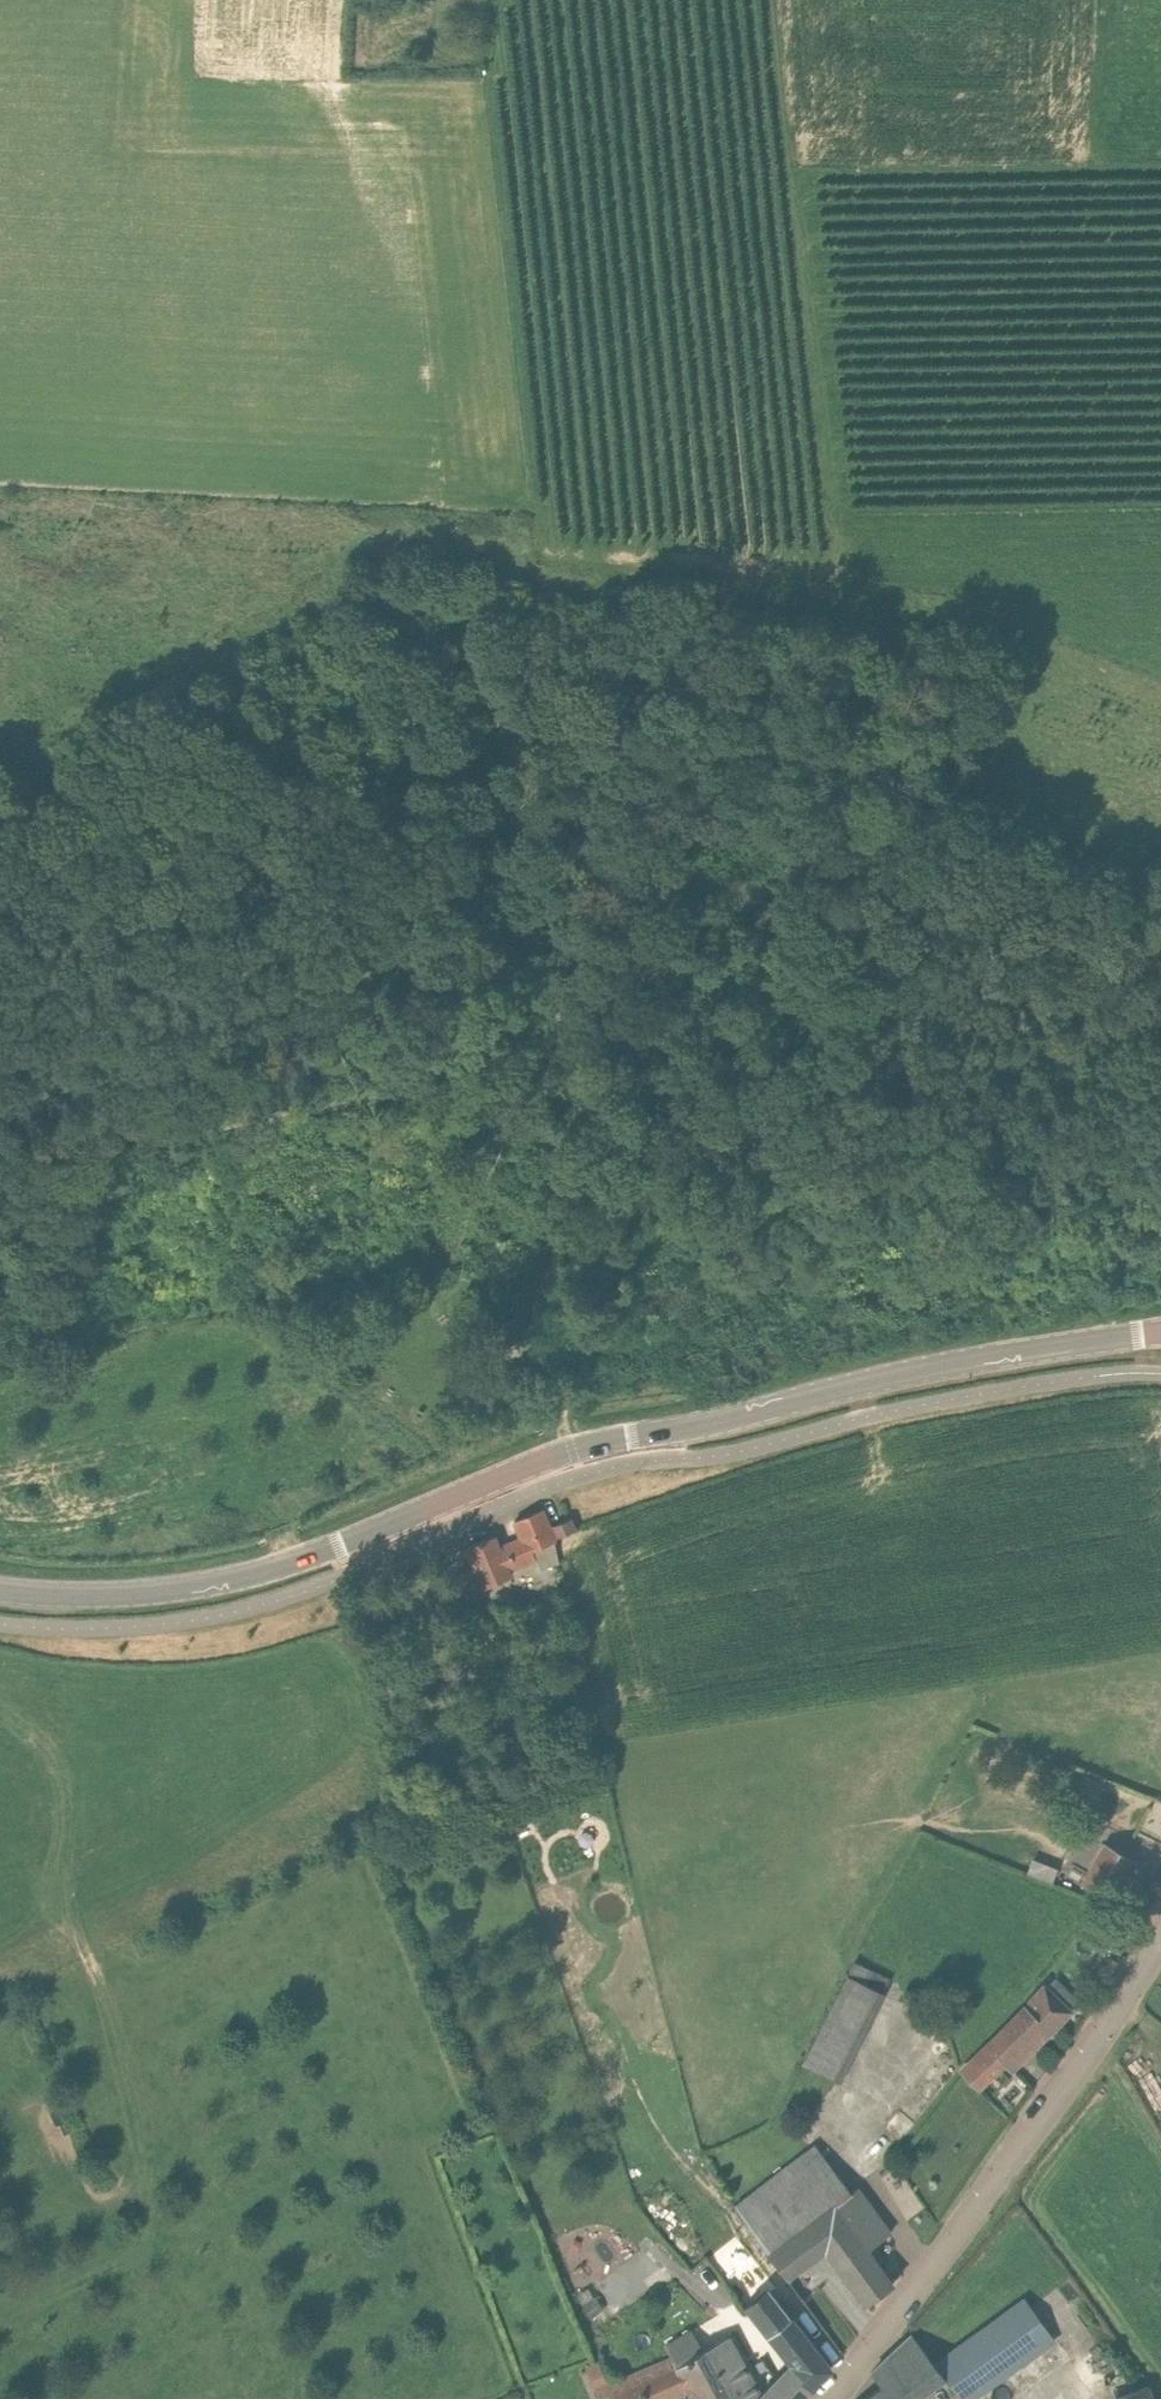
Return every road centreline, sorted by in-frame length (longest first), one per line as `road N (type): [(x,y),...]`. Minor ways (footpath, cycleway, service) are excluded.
road 1 (tertiary): [(0,1590),(125,1595),(253,1575),(586,1445),(702,1426),(920,1370),(1160,1332)]
road 2 (tertiary): [(826,2398),(1048,2108),(1160,1934)]

